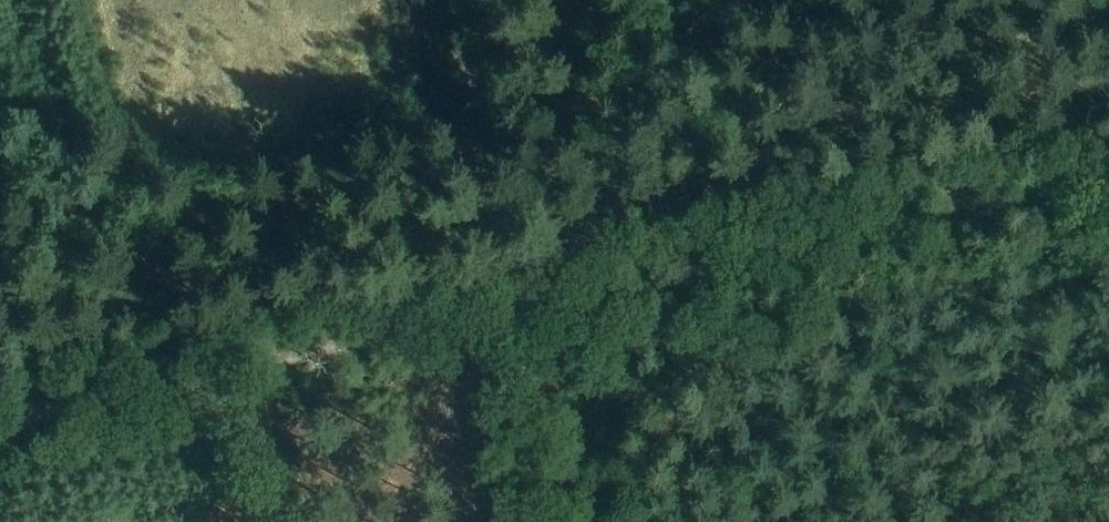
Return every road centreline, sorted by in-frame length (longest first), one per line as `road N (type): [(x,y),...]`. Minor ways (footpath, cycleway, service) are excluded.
road 1 (track): [(0,425),(1108,170)]
road 2 (track): [(513,306),(451,0)]
road 3 (track): [(607,521),(560,296)]

